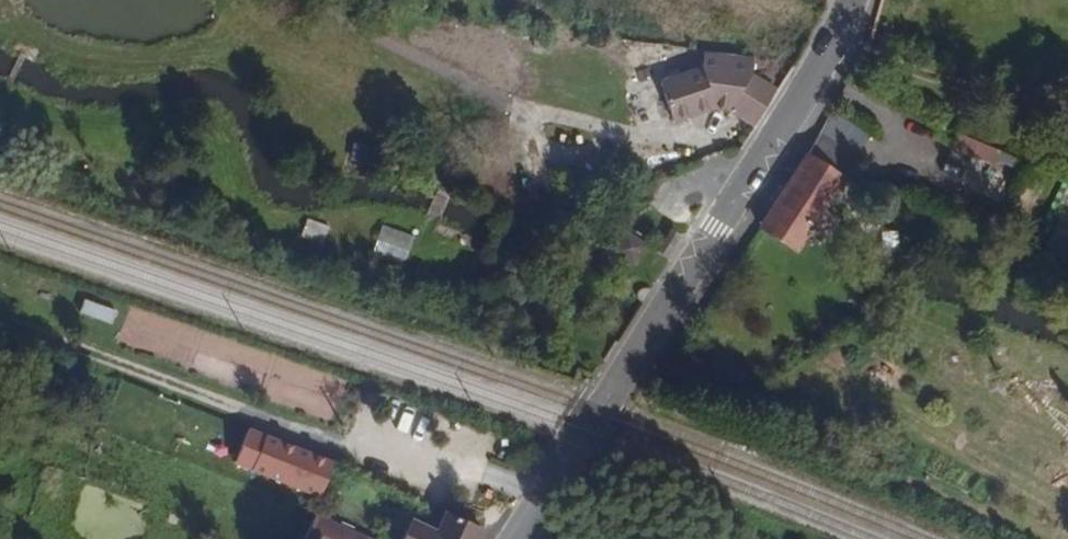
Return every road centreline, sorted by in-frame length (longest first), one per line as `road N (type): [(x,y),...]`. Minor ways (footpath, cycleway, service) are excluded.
road 1 (secondary): [(518,538),(800,98),(851,0)]
road 2 (track): [(0,319),(336,442),(547,495)]
road 3 (track): [(833,40),(980,92),(1033,93),(1067,80)]

